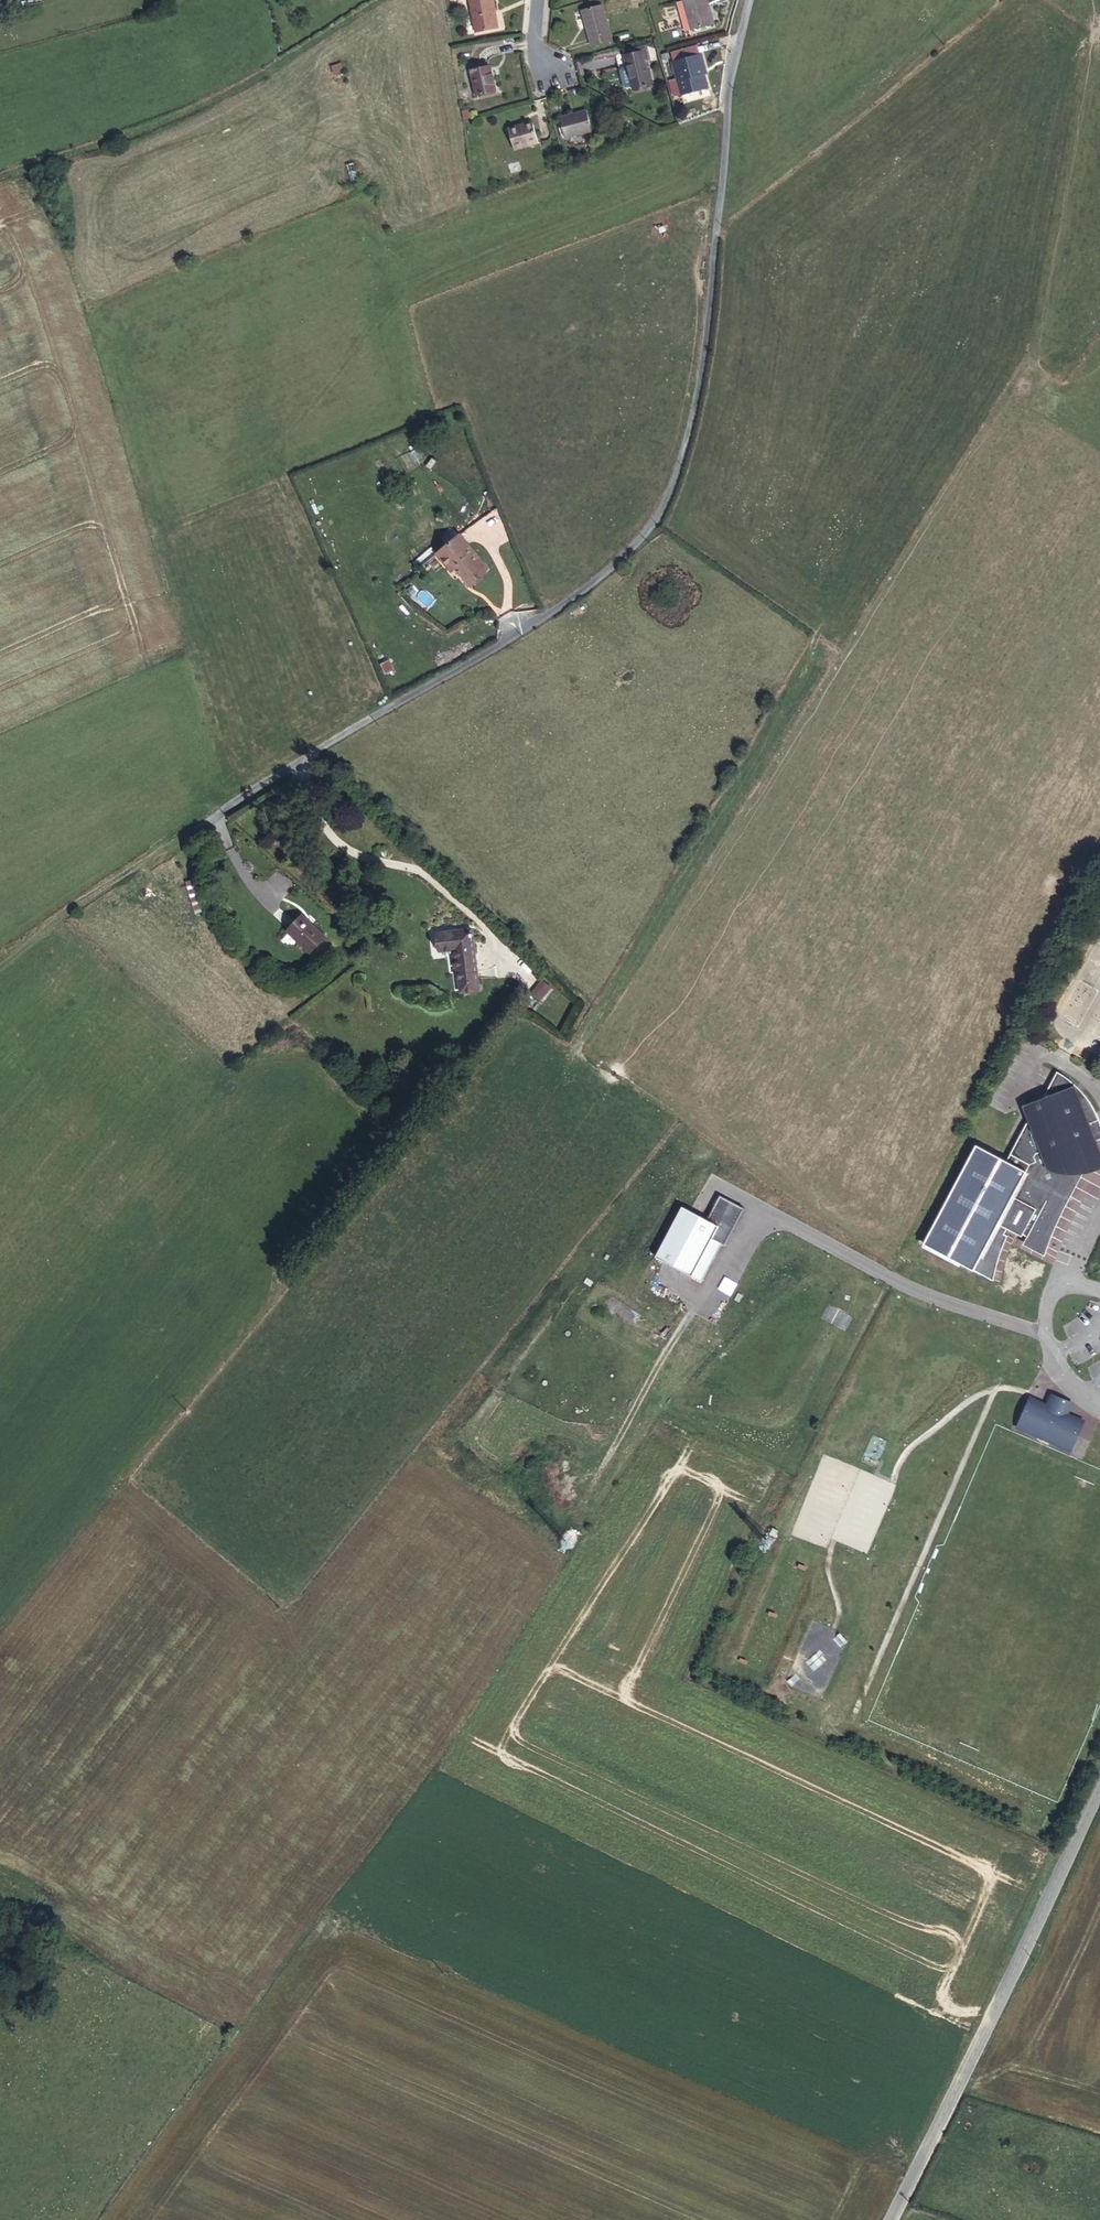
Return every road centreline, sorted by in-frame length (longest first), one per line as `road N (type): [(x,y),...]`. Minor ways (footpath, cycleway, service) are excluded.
road 1 (residential): [(747,0),(724,108),(708,333),(679,469),(658,517),(636,545),(549,611),(200,824)]
road 2 (tertiary): [(892,2219),(1099,1784)]
road 3 (track): [(0,172),(224,91),(377,0)]

